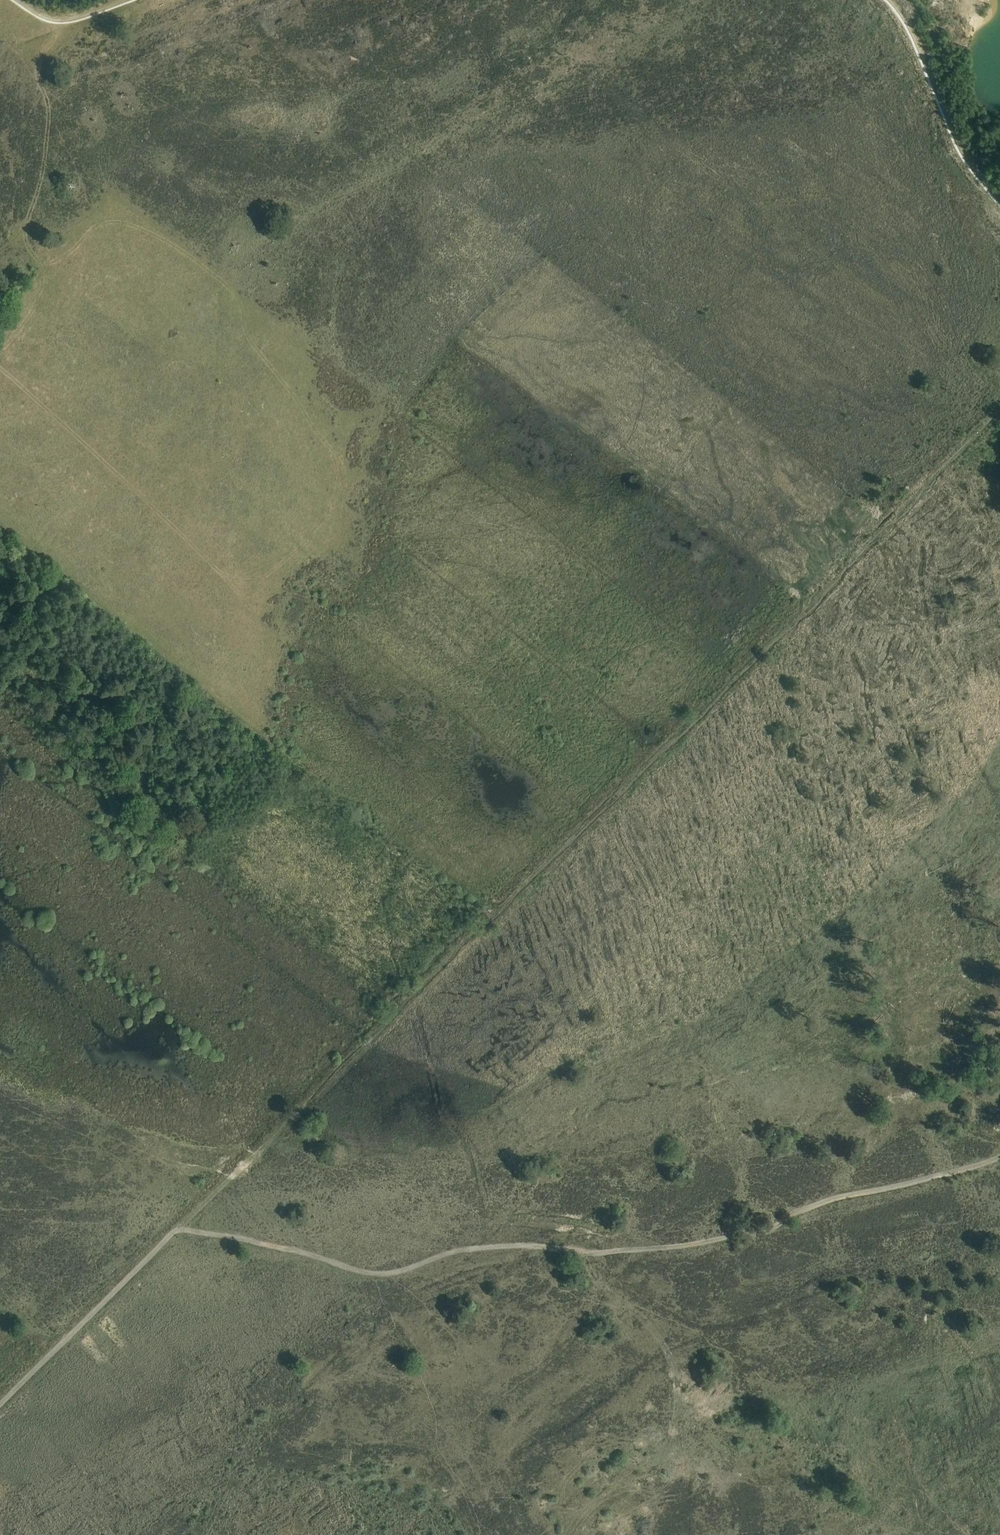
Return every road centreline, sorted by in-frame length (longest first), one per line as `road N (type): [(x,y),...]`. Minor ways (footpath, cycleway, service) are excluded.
road 1 (track): [(182,1225),(390,1272),(483,1247),(617,1251),(763,1232),(828,1201),(999,1156)]
road 2 (track): [(366,1041),(0,1404)]

